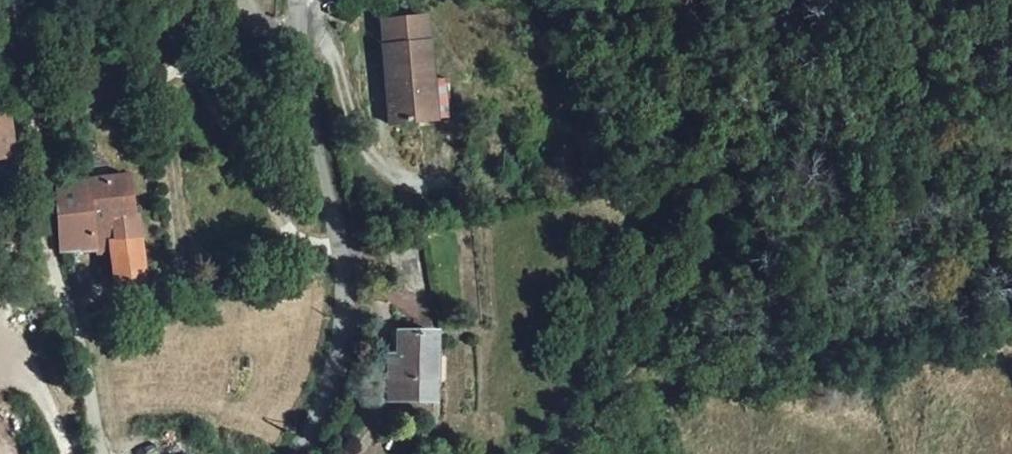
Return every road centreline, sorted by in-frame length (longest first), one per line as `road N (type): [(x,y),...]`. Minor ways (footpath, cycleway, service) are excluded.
road 1 (unclassified): [(298,0),(299,65),(339,248),(339,342),(313,424),(291,453)]
road 2 (track): [(59,284),(8,0)]
road 3 (residential): [(100,453),(81,342),(59,284)]

